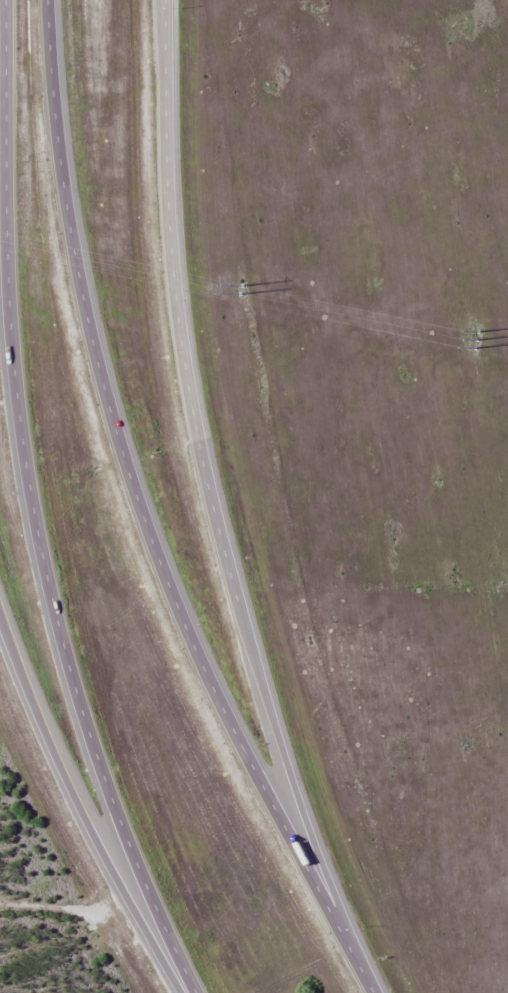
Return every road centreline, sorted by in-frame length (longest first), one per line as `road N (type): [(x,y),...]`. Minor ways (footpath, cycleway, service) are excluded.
road 1 (motorway): [(373,992),(223,709),(145,521),(97,366),(70,230),(47,0)]
road 2 (motorway): [(6,0),(7,279),(33,512),(88,735),(196,992)]
road 3 (motorway): [(350,948),(237,599),(194,418),(167,205),(164,0)]
road 4 (motorway): [(0,617),(116,881),(190,992)]

